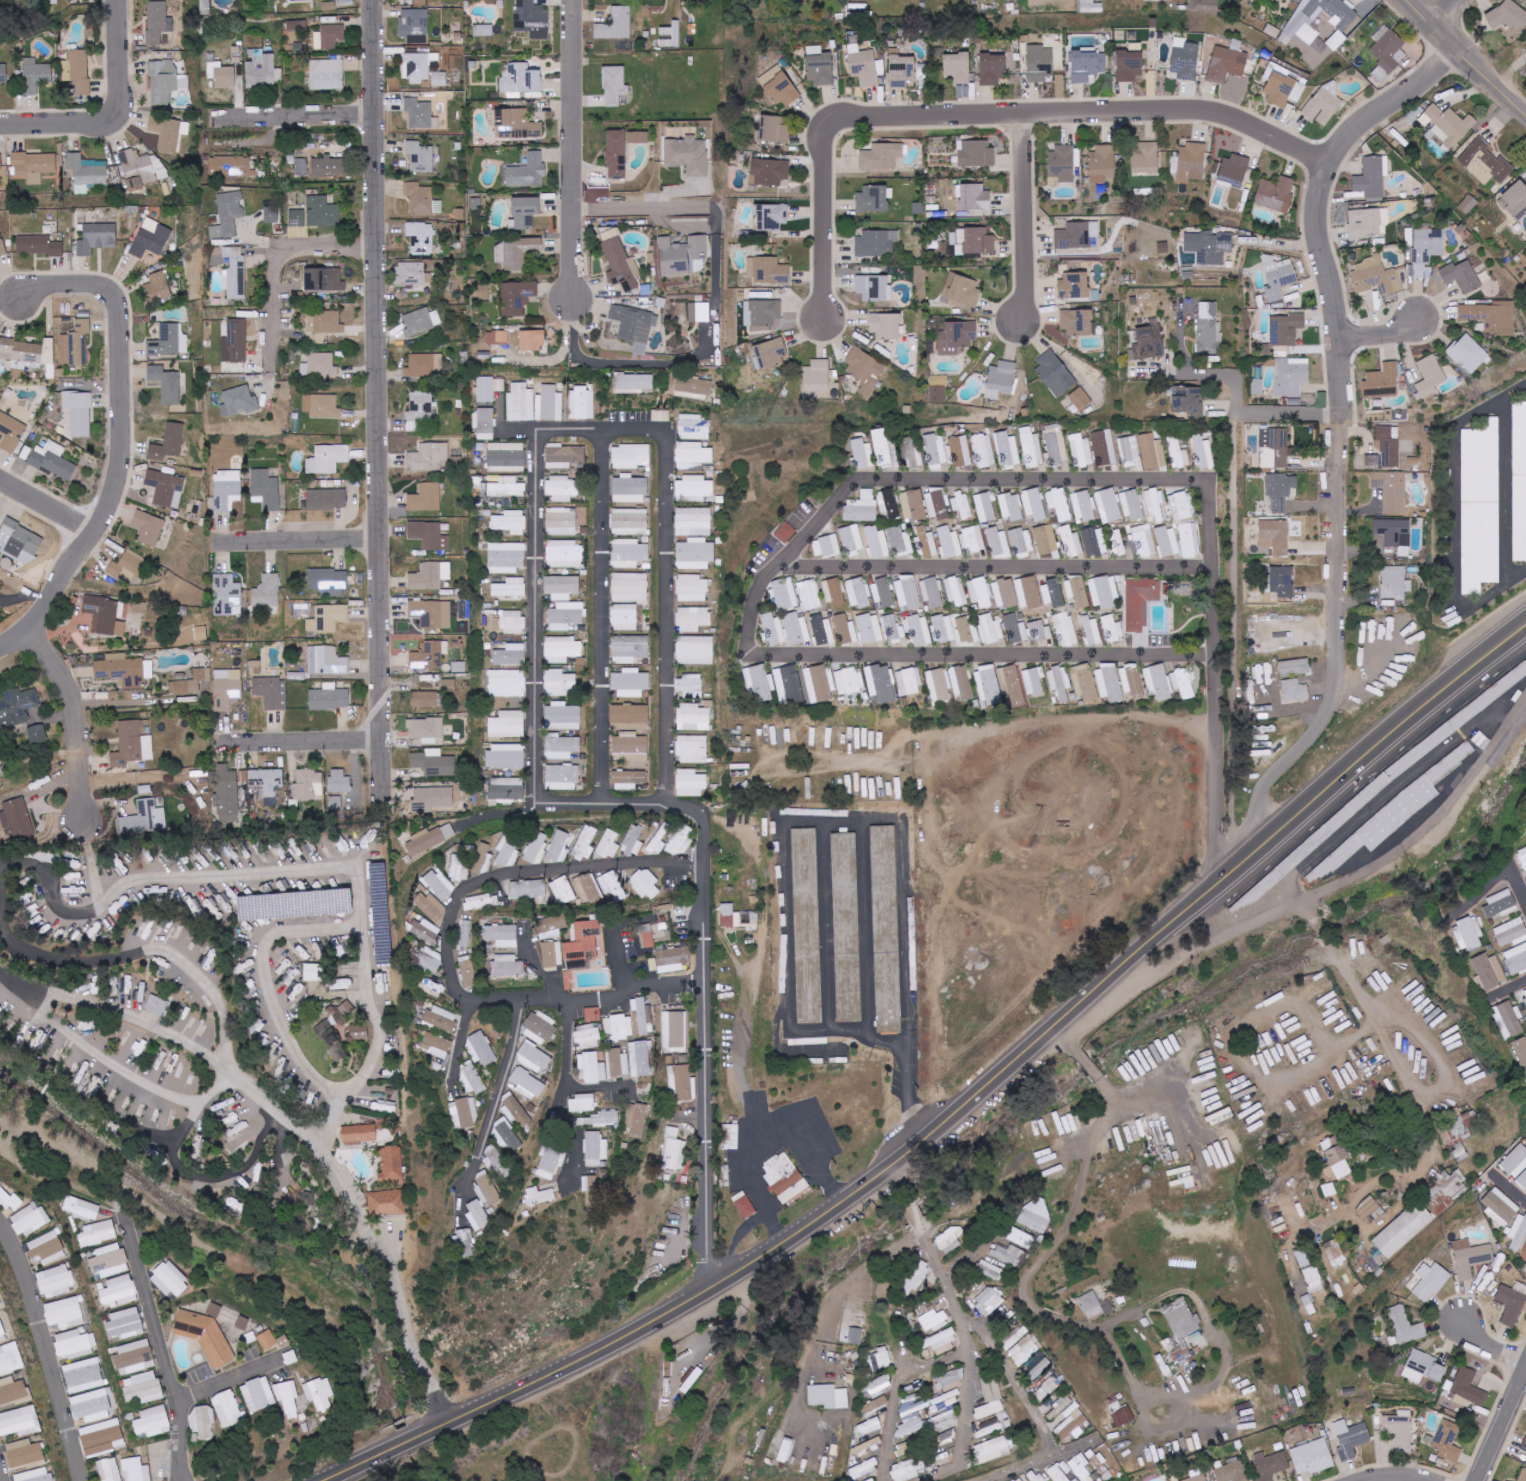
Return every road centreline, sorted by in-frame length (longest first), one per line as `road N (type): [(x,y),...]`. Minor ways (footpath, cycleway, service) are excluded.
road 1 (secondary): [(326,1480),(629,1337),(863,1195),(1419,708),(1525,628)]
road 2 (residential): [(385,805),(375,0)]
road 3 (residential): [(834,128),(854,119),(1214,114),(1328,167)]
road 4 (residential): [(0,649),(55,606),(110,517),(126,457),(119,300),(96,285),(51,284),(24,298)]
road 5 (residential): [(1112,981),(1141,977),(1303,906),(1510,767),(1525,745)]
road 6 (residential): [(1340,431),(1336,693),(1259,791),(1256,807),(1274,838)]
road 7 (residential): [(1459,46),(1357,125),(1328,167),(1323,201),(1341,414)]
road 8 (residential): [(573,298),(576,0)]
road 9 (residential): [(86,1480),(19,1256),(0,1224)]
road 10 (residential): [(189,1480),(182,1401),(129,1219)]
road 11 (residential): [(270,370),(271,253),(378,250)]
road 12 (residential): [(86,832),(75,706),(32,629)]
road 13 (residential): [(1031,323),(1028,115)]
road 14 (residential): [(827,319),(834,128)]
road 15 (residential): [(216,745),(383,740)]
road 16 (residential): [(213,120),(375,115)]
road 17 (residential): [(221,542),(381,540)]
road 18 (residential): [(1412,0),(1525,113)]
road 19 (residential): [(0,128),(105,123),(119,113)]

